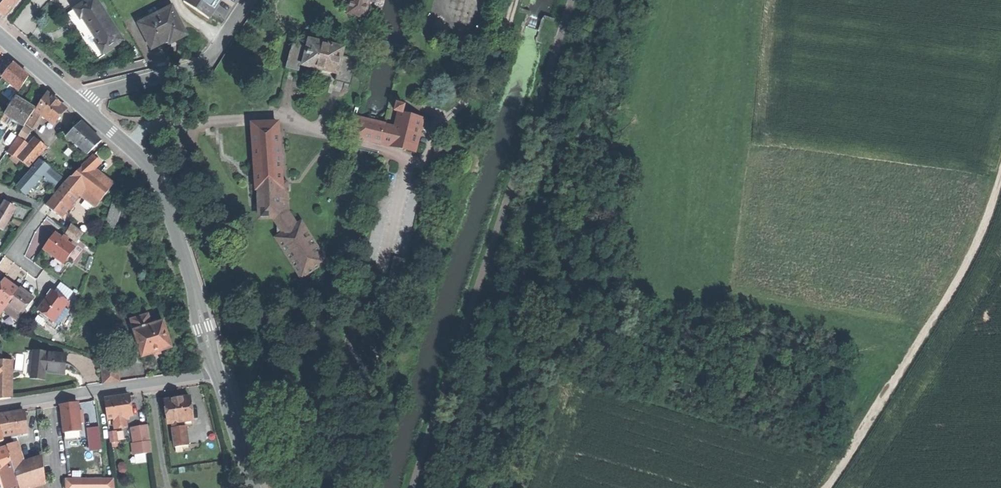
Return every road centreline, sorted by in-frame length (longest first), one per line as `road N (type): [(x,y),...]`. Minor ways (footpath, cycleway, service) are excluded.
road 1 (tertiary): [(84,108),(153,173),(219,374)]
road 2 (residential): [(250,0),(202,62),(101,91),(84,108)]
road 3 (residential): [(219,374),(50,399)]

